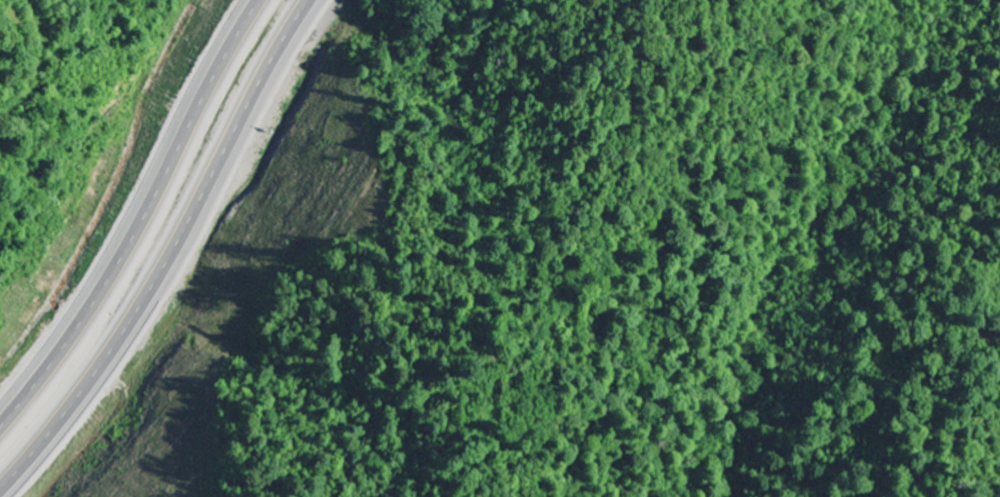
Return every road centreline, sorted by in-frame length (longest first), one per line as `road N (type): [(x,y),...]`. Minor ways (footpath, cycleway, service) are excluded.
road 1 (motorway): [(0,496),(116,347),(314,0)]
road 2 (motorway): [(264,0),(162,202),(71,345),(0,435)]

